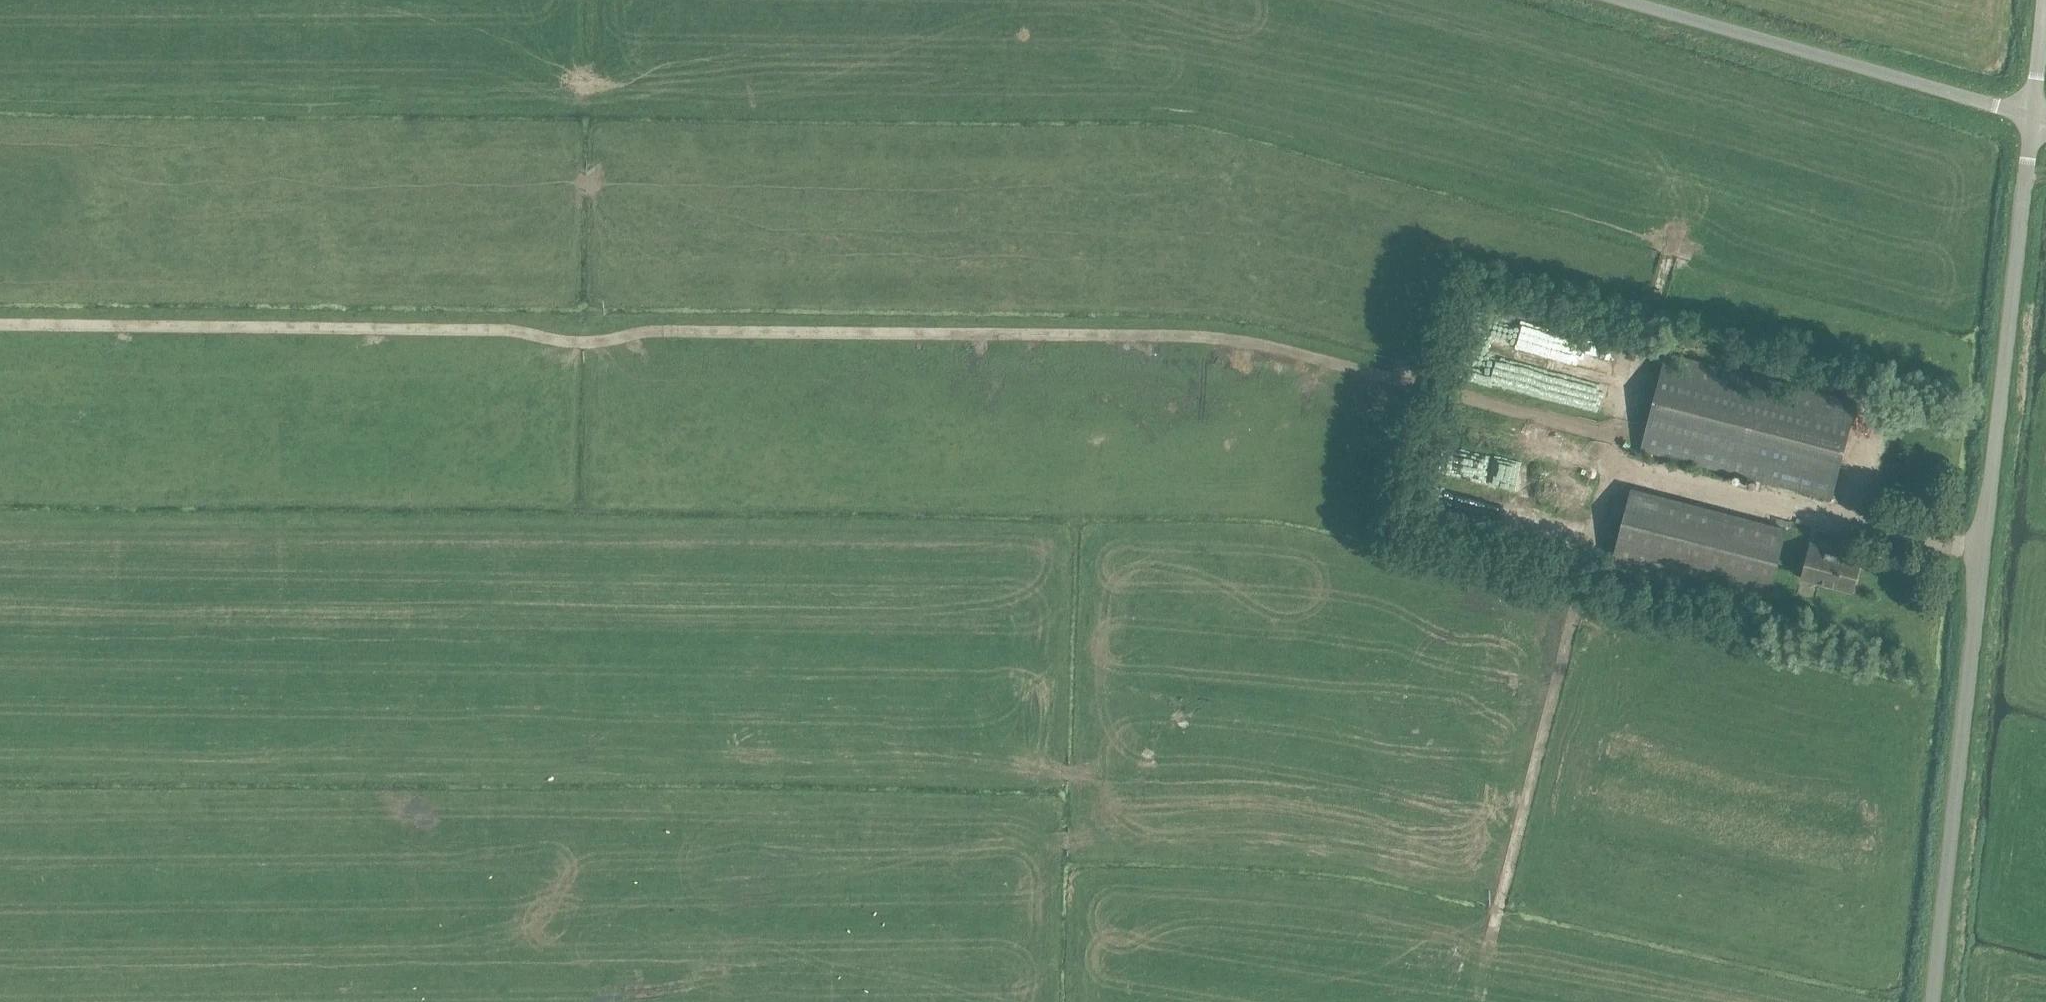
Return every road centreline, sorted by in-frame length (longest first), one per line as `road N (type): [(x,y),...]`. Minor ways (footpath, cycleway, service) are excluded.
road 1 (unclassified): [(1927,1001),(2036,122)]
road 2 (unclassified): [(1603,0),(2036,122)]

